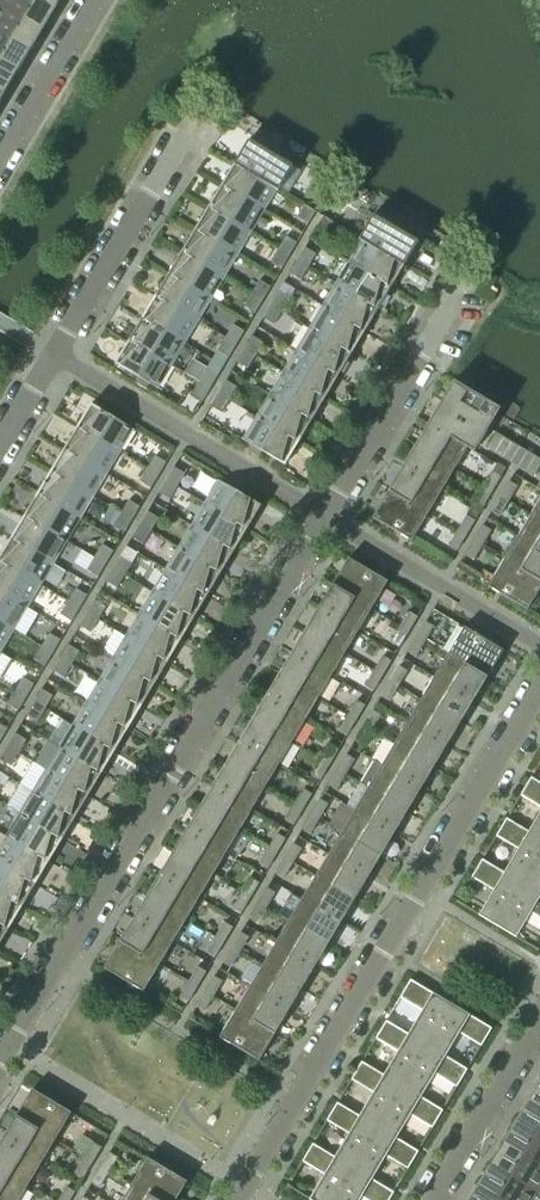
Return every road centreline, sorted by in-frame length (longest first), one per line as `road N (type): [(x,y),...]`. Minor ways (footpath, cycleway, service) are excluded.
road 1 (residential): [(0,1060),(325,516)]
road 2 (residential): [(238,1199),(539,689)]
road 3 (residential): [(325,516),(54,355)]
road 4 (residential): [(325,516),(465,276)]
road 5 (residential): [(54,355),(194,120)]
road 6 (residential): [(539,646),(325,516)]
road 7 (residential): [(431,1199),(539,1017)]
road 8 (residential): [(0,160),(95,0)]

